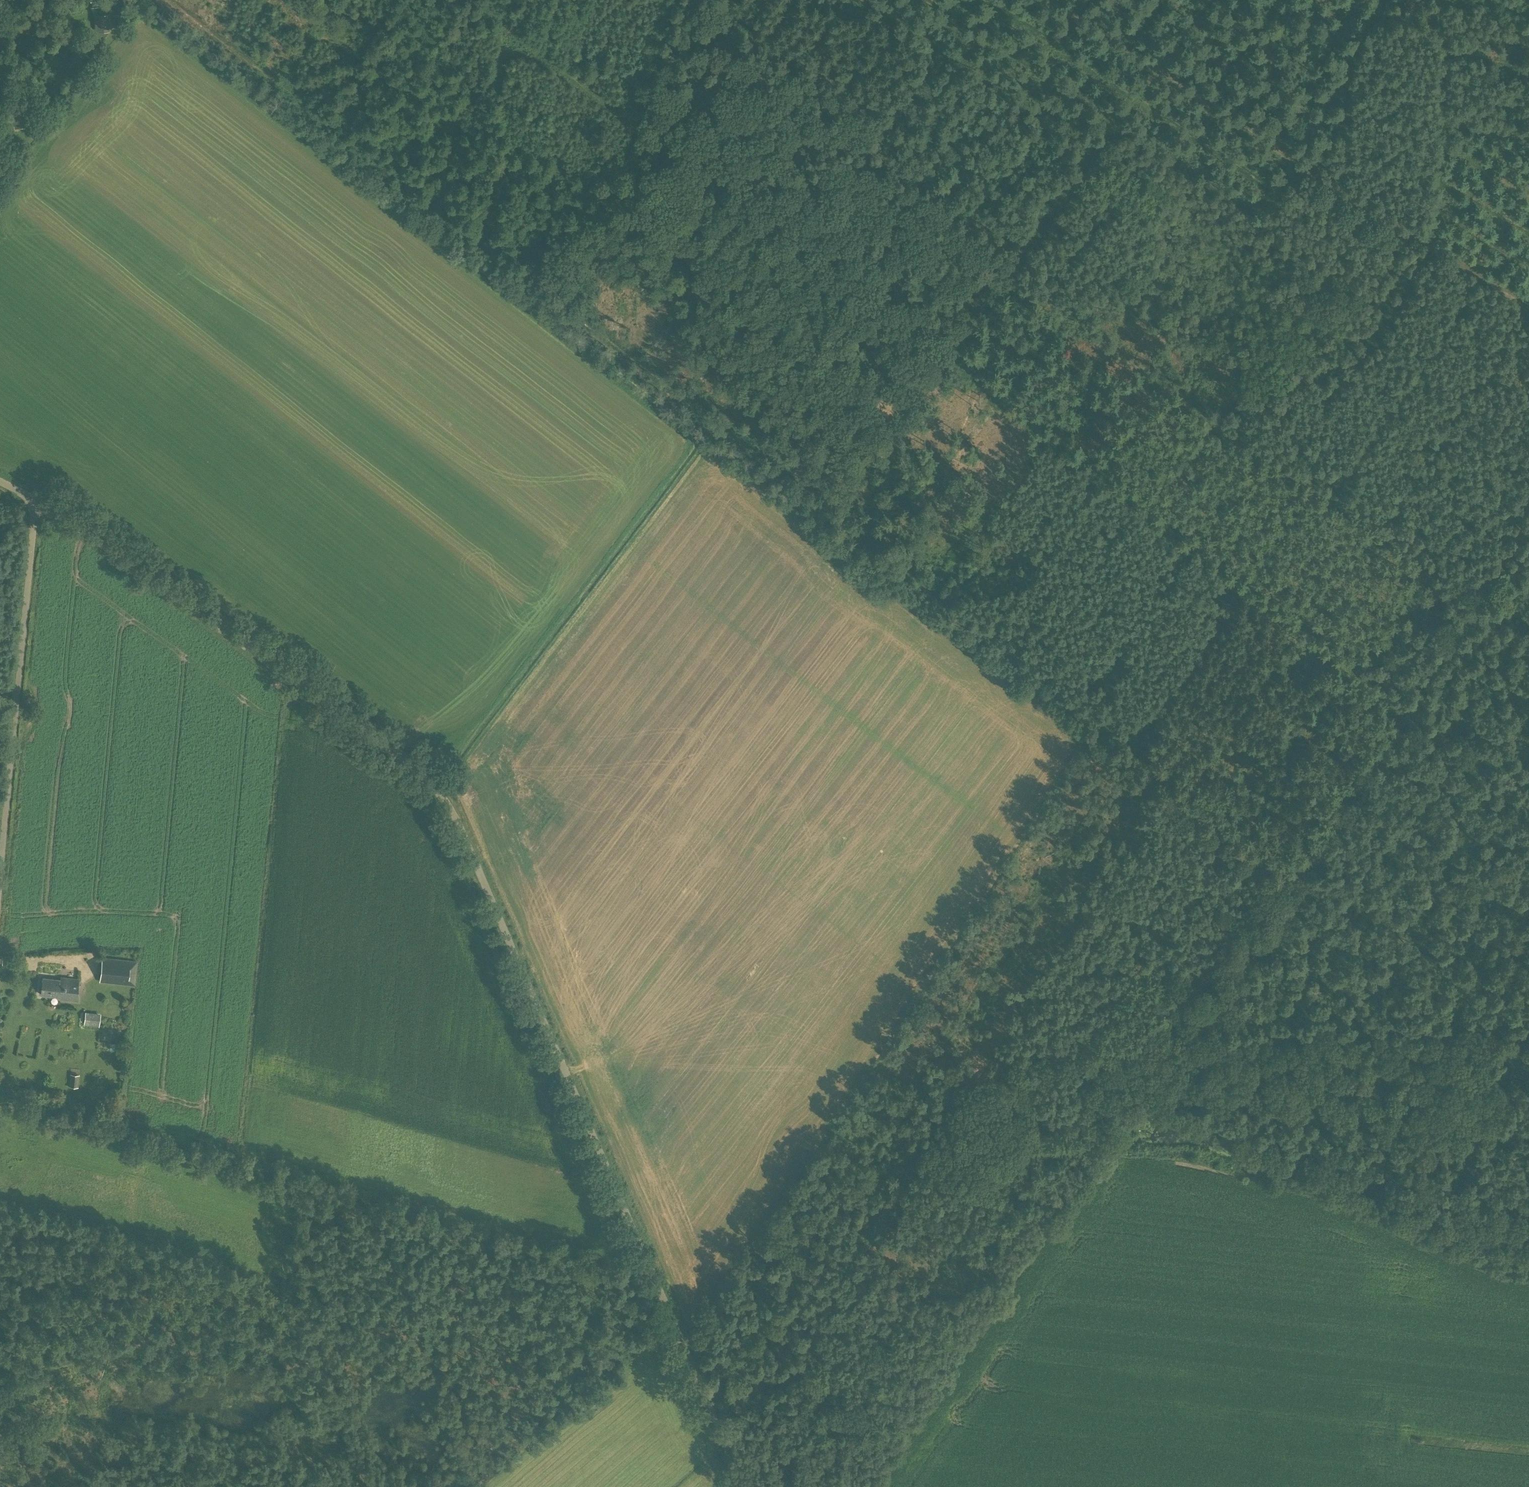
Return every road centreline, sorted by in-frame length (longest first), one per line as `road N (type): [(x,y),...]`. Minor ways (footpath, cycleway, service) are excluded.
road 1 (tertiary): [(41,504),(437,786),(655,1273)]
road 2 (track): [(1528,310),(1048,0)]
road 3 (unclassified): [(0,877),(41,504)]
road 4 (tertiary): [(743,1486),(655,1273)]
road 5 (track): [(1528,535),(1409,716)]
road 6 (track): [(1528,807),(1409,716)]

